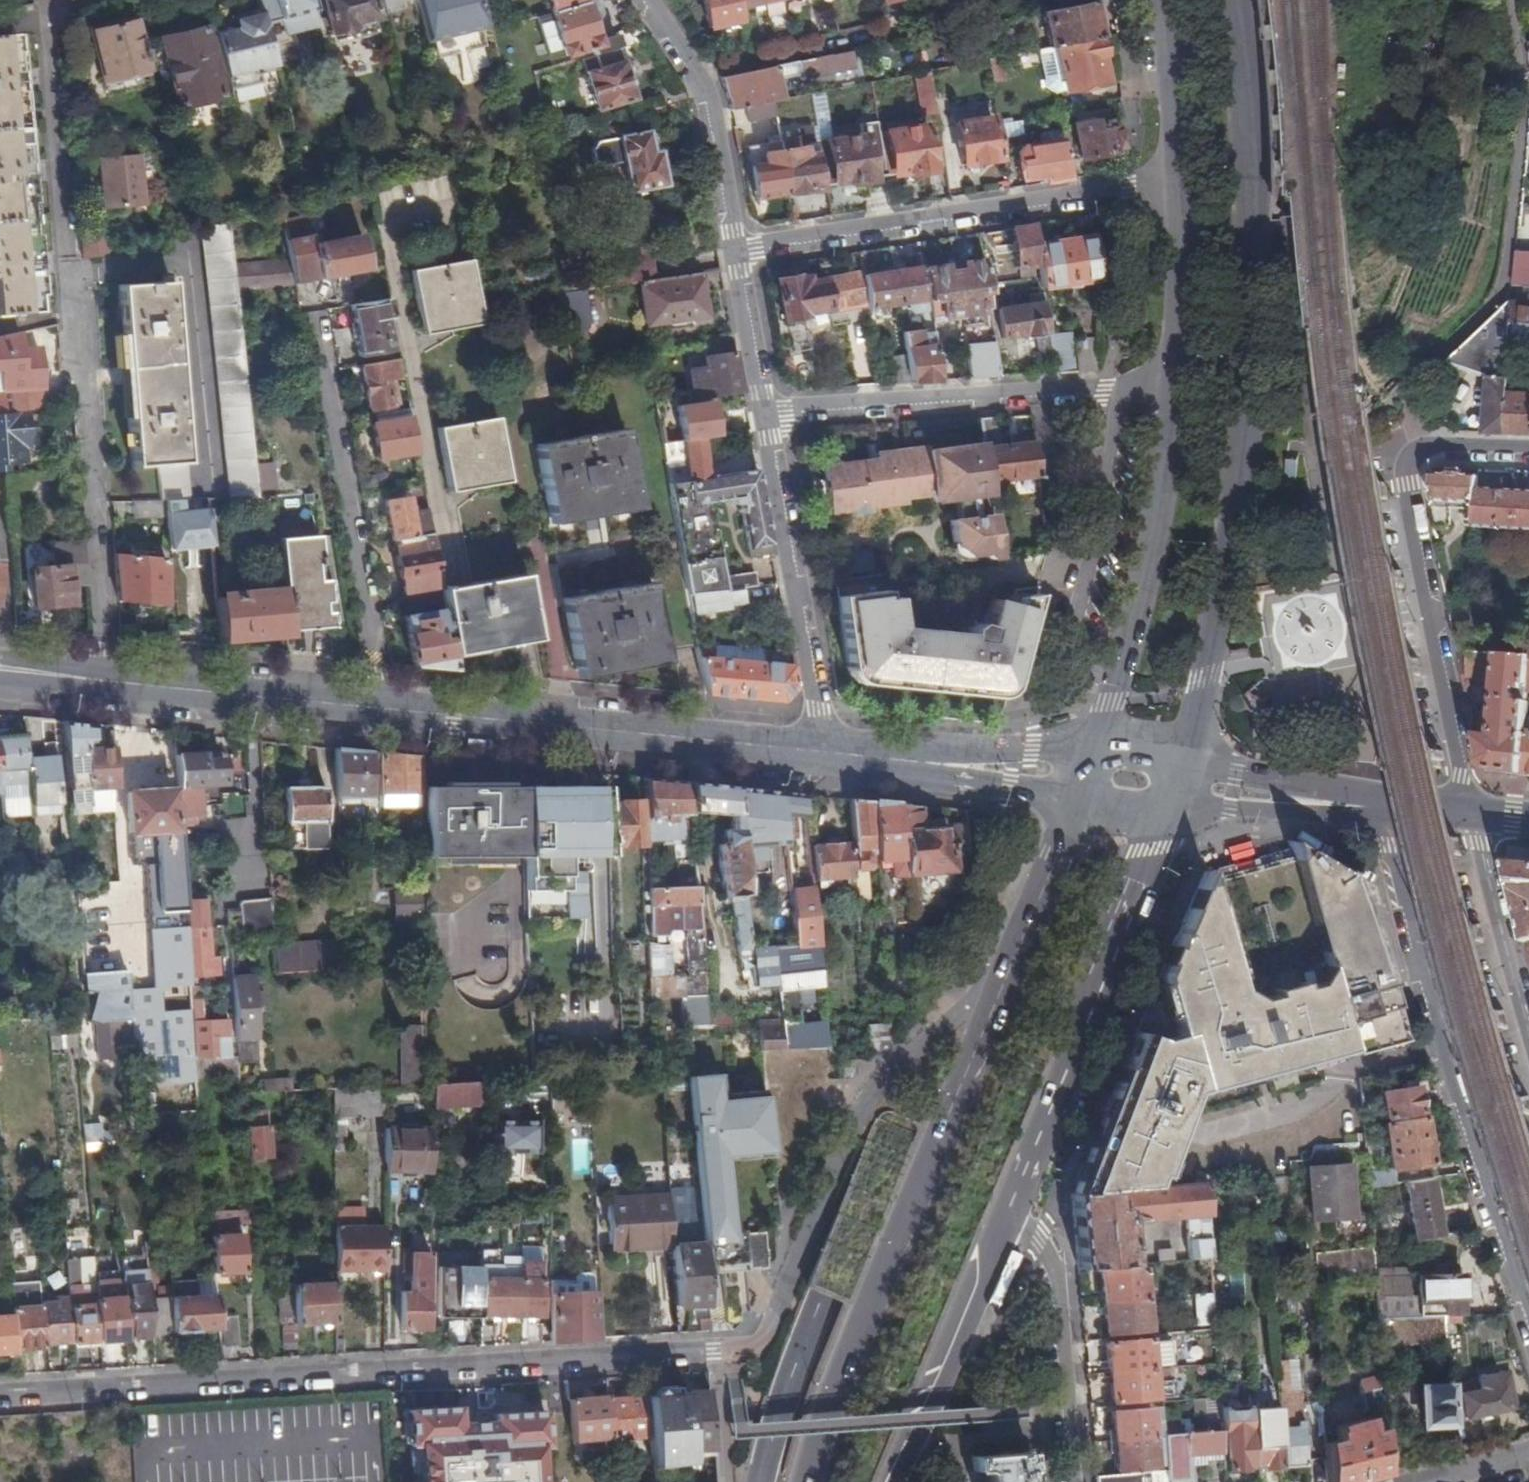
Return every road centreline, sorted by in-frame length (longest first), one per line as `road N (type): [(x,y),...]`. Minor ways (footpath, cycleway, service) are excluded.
road 1 (motorway): [(1156,0),(1166,168),(1142,401),(1094,611),(974,944),(784,1387),(757,1481)]
road 2 (motorway): [(1158,0),(1177,175),(1175,405),(1154,594),(1050,923),(816,1481)]
road 3 (motorway): [(891,1481),(1154,844),(1204,689),(1247,445),(1250,212)]
road 4 (motorway): [(933,1481),(1191,790),(1257,448),(1260,235),(1250,212)]
road 5 (residential): [(1015,961),(862,1101),(755,1345),(0,1394)]
road 6 (tertiary): [(1182,756),(1223,585),(1247,395),(1245,178),(1221,0)]
road 7 (residential): [(104,682),(72,287),(42,41),(63,0)]
road 8 (primary): [(1015,961),(864,1313),(804,1481)]
road 9 (residential): [(1385,808),(1467,1145),(1528,1322)]
road 10 (residential): [(1528,451),(1410,447),(1404,486),(1414,559),(1469,816)]
road 11 (secondary): [(375,710),(824,753)]
road 12 (residential): [(739,255),(1181,183)]
road 13 (primary): [(1003,1220),(1163,807)]
road 14 (residential): [(1183,392),(765,412)]
road 15 (residential): [(375,710),(313,317)]
road 16 (tertiary): [(1183,392),(1153,569),(1092,745)]
road 17 (residential): [(824,753),(765,412)]
road 18 (residential): [(1074,1481),(1058,1275),(1037,1242),(1003,1220)]
road 19 (primary): [(892,1481),(1003,1220)]
road 20 (residential): [(739,255),(708,98),(643,0)]
road 21 (secondary): [(104,682),(375,710)]
road 22 (residential): [(1528,1056),(1469,816)]
road 23 (secondary): [(1163,807),(1385,808)]
road 24 (motorway): [(1250,212),(1225,0)]
road 25 (secondary): [(1385,808),(1182,756)]
road 26 (tertiary): [(1181,183),(1183,392)]
road 27 (tertiary): [(1155,0),(1181,183)]
road 28 (primary): [(1077,793),(1015,961)]
road 29 (secondary): [(1092,745),(921,763)]
road 30 (residential): [(765,412),(739,255)]
road 31 (secondary): [(921,763),(1077,793)]

